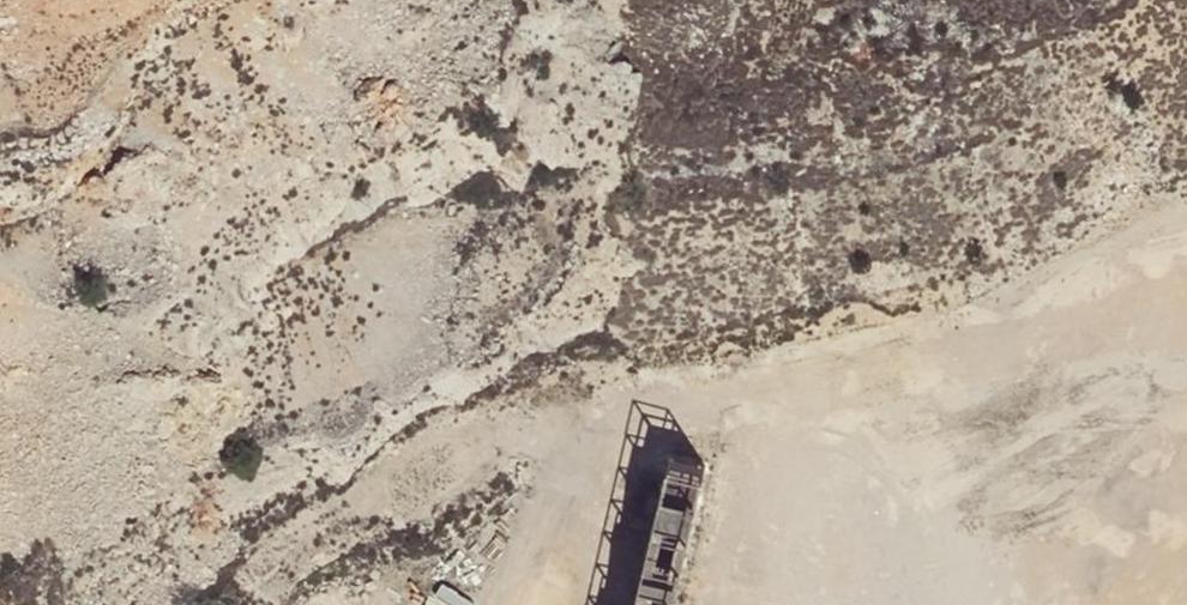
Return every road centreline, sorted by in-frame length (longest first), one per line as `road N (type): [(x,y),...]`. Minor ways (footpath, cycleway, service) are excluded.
road 1 (track): [(532,604),(592,451)]

